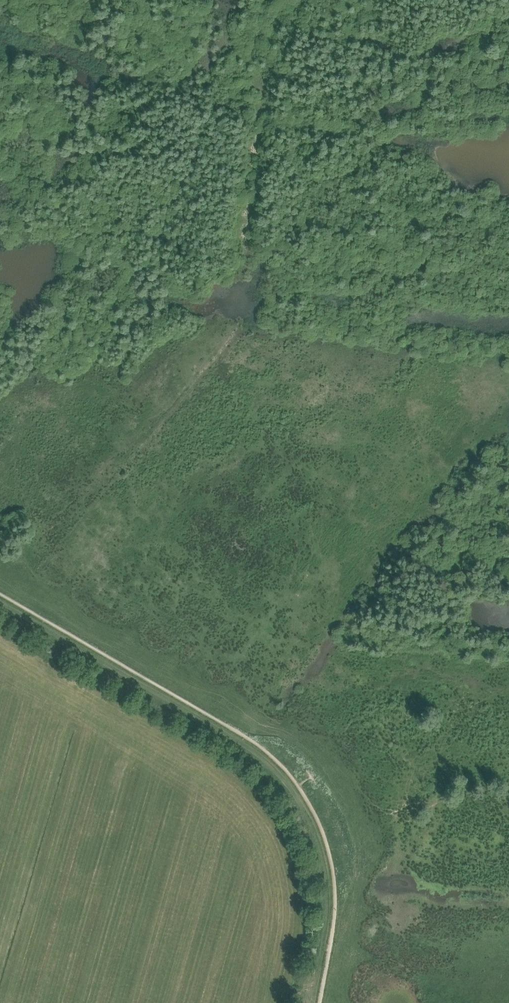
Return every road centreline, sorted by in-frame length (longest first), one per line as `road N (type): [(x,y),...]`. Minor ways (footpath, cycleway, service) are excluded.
road 1 (track): [(313,1002),(328,886),(318,836),(293,788),(252,748),(0,599)]

